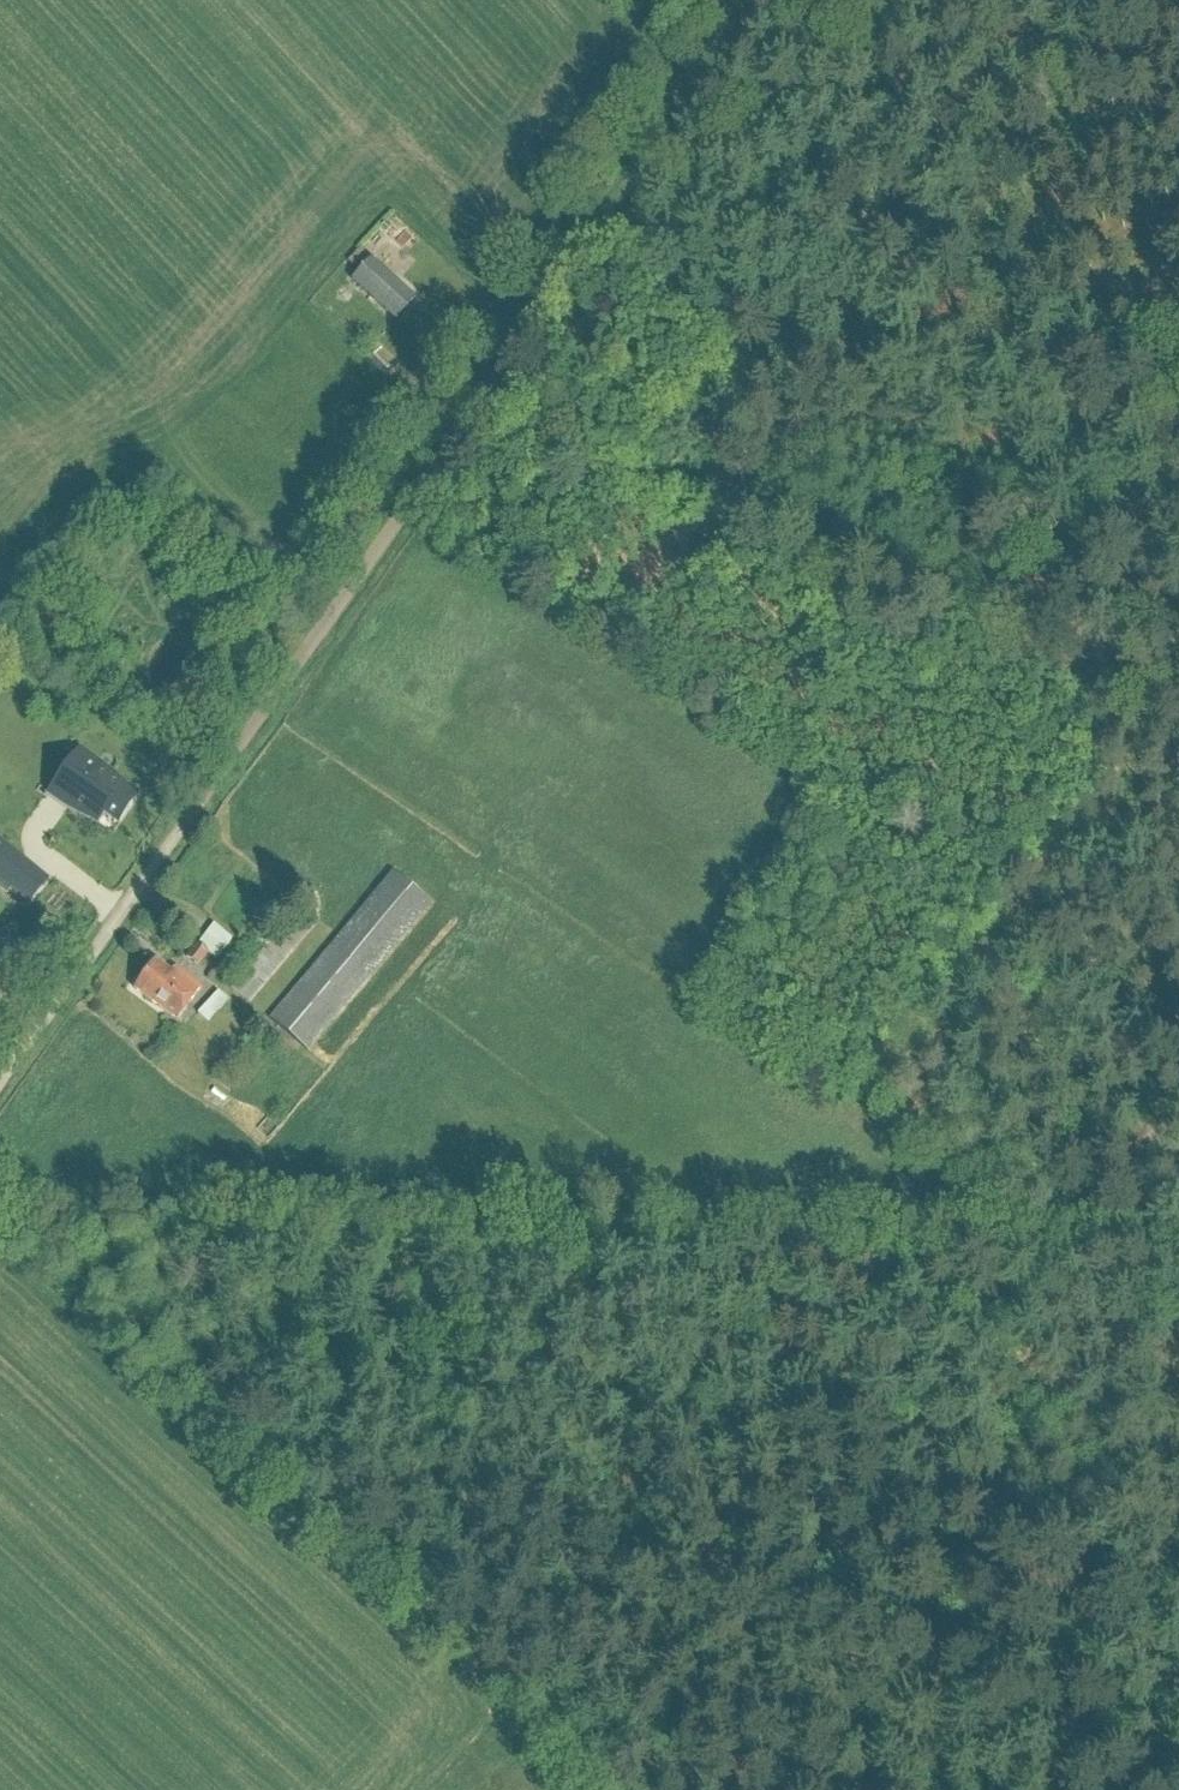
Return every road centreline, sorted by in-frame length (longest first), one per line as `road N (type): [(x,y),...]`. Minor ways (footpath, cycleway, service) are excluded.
road 1 (unclassified): [(0,1085),(594,243)]
road 2 (track): [(676,128),(779,177),(967,308),(1123,397)]
road 3 (track): [(913,1450),(1010,1275),(1101,1180),(1178,1119)]
road 4 (track): [(534,325),(670,430),(688,424),(717,390),(731,355),(724,341),(636,272)]
road 5 (track): [(863,1789),(1040,1569)]
road 6 (track): [(1123,397),(1000,563),(990,584),(996,624)]
road 7 (track): [(1178,1697),(1040,1569)]
road 8 (track): [(1040,1569),(913,1450)]
road 9 (track): [(1042,659),(1178,752)]
road 10 (track): [(767,0),(676,128)]

